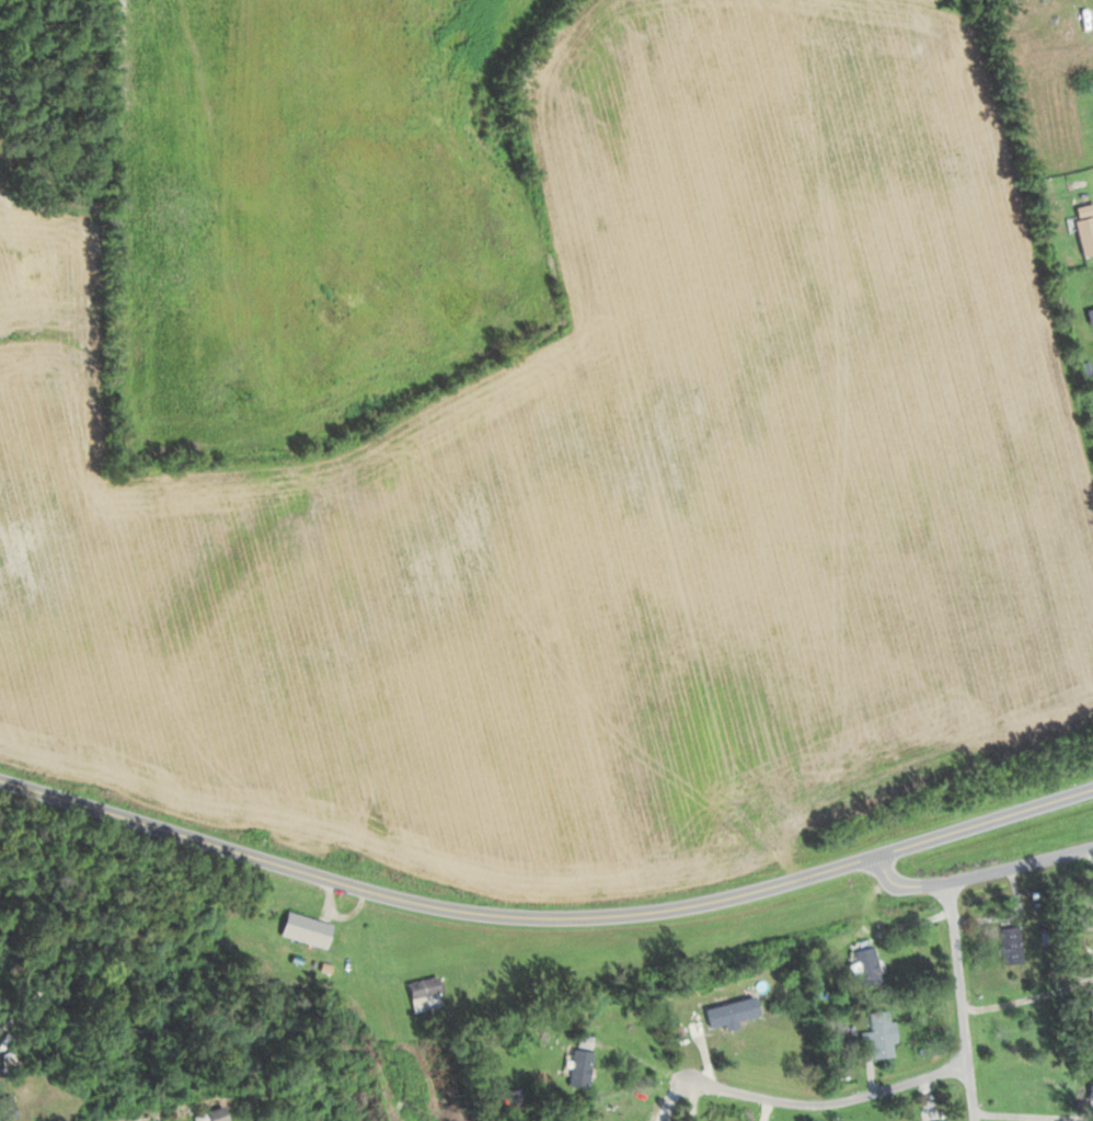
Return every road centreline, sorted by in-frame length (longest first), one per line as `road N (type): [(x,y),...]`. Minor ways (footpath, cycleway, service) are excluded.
road 1 (residential): [(0,778),(392,895),(553,919),(606,919),(732,899),(1092,787)]
road 2 (residential): [(967,1068),(825,1099),(691,1078)]
road 3 (residential): [(948,880),(973,1120)]
road 4 (residential): [(877,854),(891,879),(907,884),(1092,844)]

